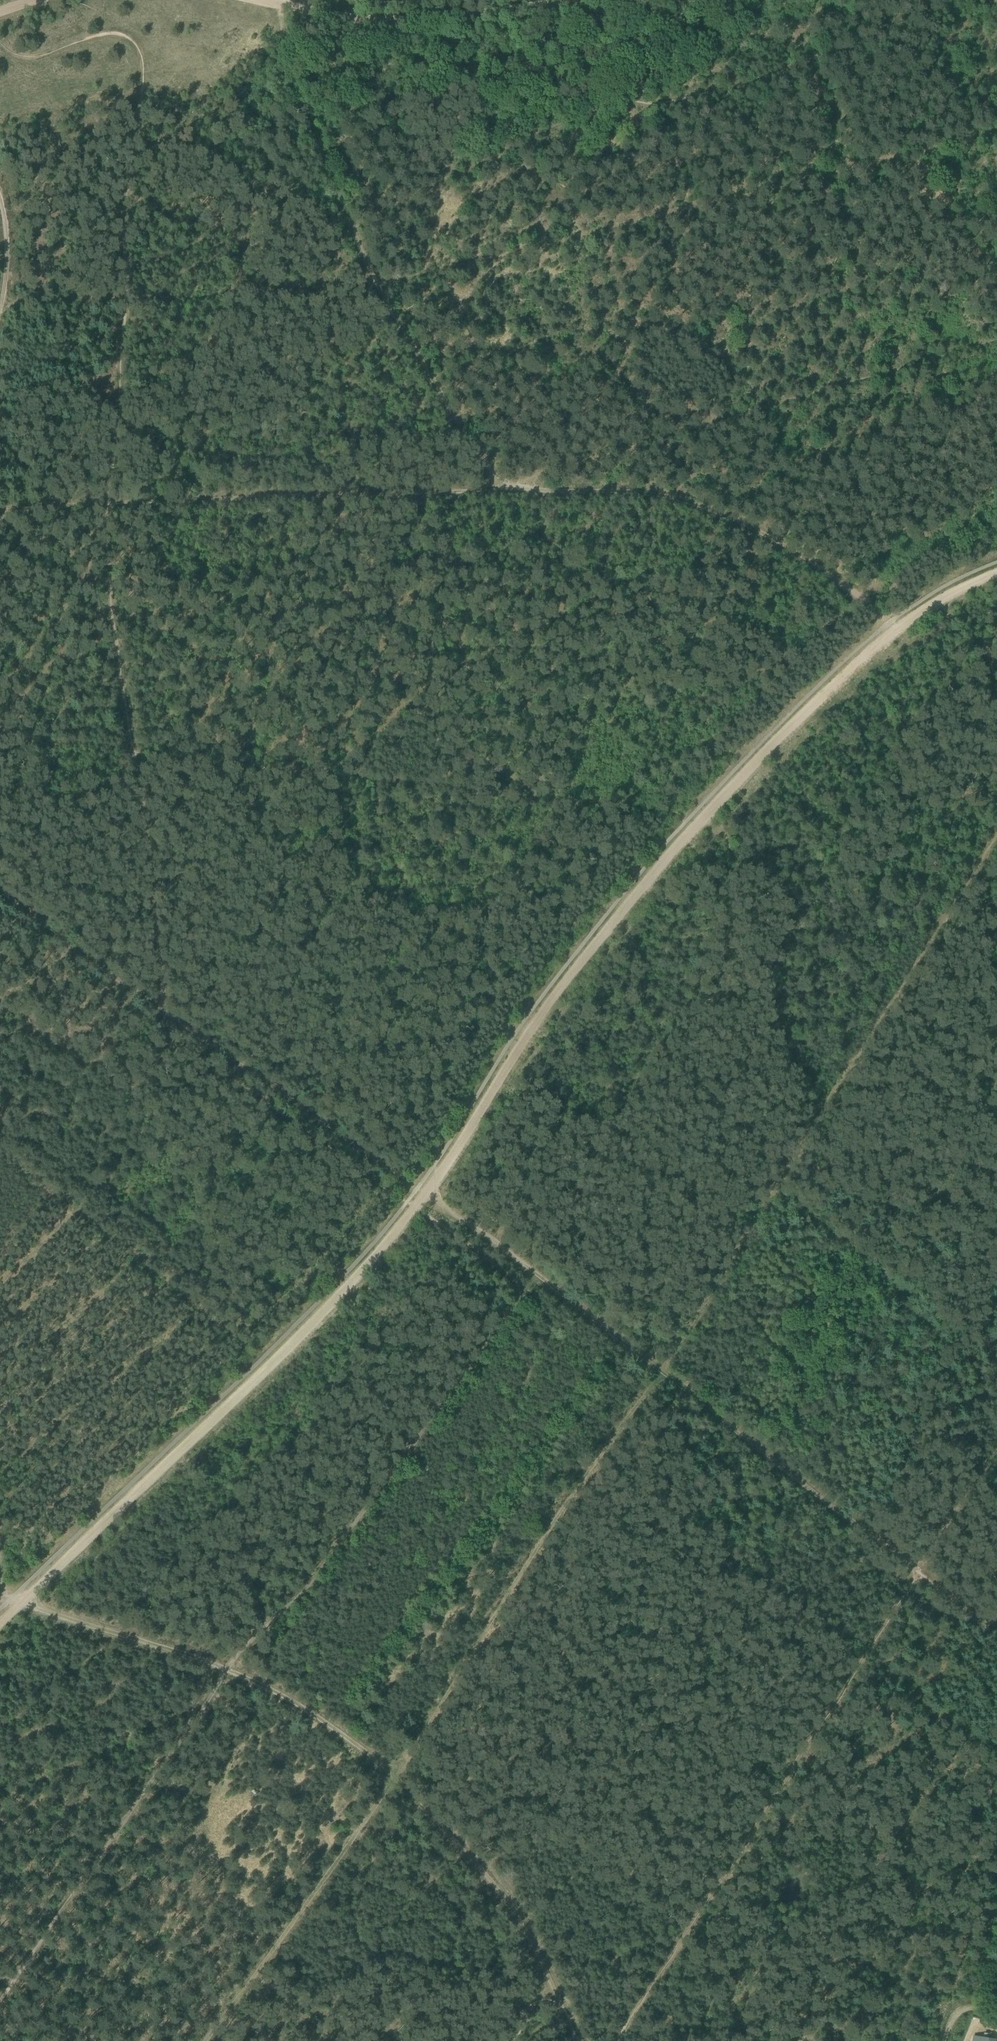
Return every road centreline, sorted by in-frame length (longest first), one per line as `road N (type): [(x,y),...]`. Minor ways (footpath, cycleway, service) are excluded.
road 1 (track): [(0,1624),(357,1275),(426,1195),(620,917),(724,793),(892,628),(996,571)]
road 2 (track): [(0,42),(18,56),(34,56),(115,35),(130,40),(137,55),(104,536),(162,1013)]
road 3 (track): [(417,1189),(0,892)]
road 4 (track): [(0,510),(505,492)]
road 5 (track): [(394,1780),(549,1530),(663,1374)]
road 6 (track): [(296,87),(379,288),(505,492)]
road 7 (track): [(8,1601),(284,1694),(356,1741),(394,1780)]
road 8 (track): [(505,492),(682,499),(778,540),(892,628)]
road 9 (track): [(296,87),(354,109),(523,134),(621,101)]
road 10 (track): [(663,1374),(919,1574)]
road 11 (track): [(394,1780),(209,2040)]
road 12 (track): [(417,1189),(663,1374)]
road 13 (track): [(284,6),(408,21),(572,0)]
road 14 (track): [(394,1780),(508,1898),(551,1975)]
road 15 (track): [(739,88),(871,41),(926,0)]
road 16 (track): [(578,2040),(551,1975),(517,2040)]

